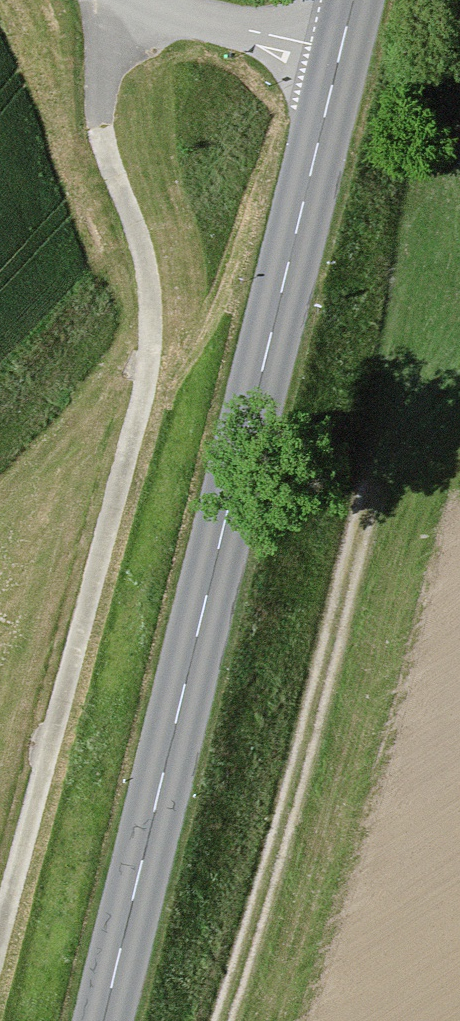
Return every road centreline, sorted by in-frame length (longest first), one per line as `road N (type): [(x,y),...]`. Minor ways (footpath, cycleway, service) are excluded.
road 1 (tertiary): [(114,1020),(344,52)]
road 2 (track): [(140,0),(110,84),(109,158),(157,301),(0,913)]
road 3 (track): [(216,1020),(359,511)]
road 4 (residential): [(344,52),(145,0)]

